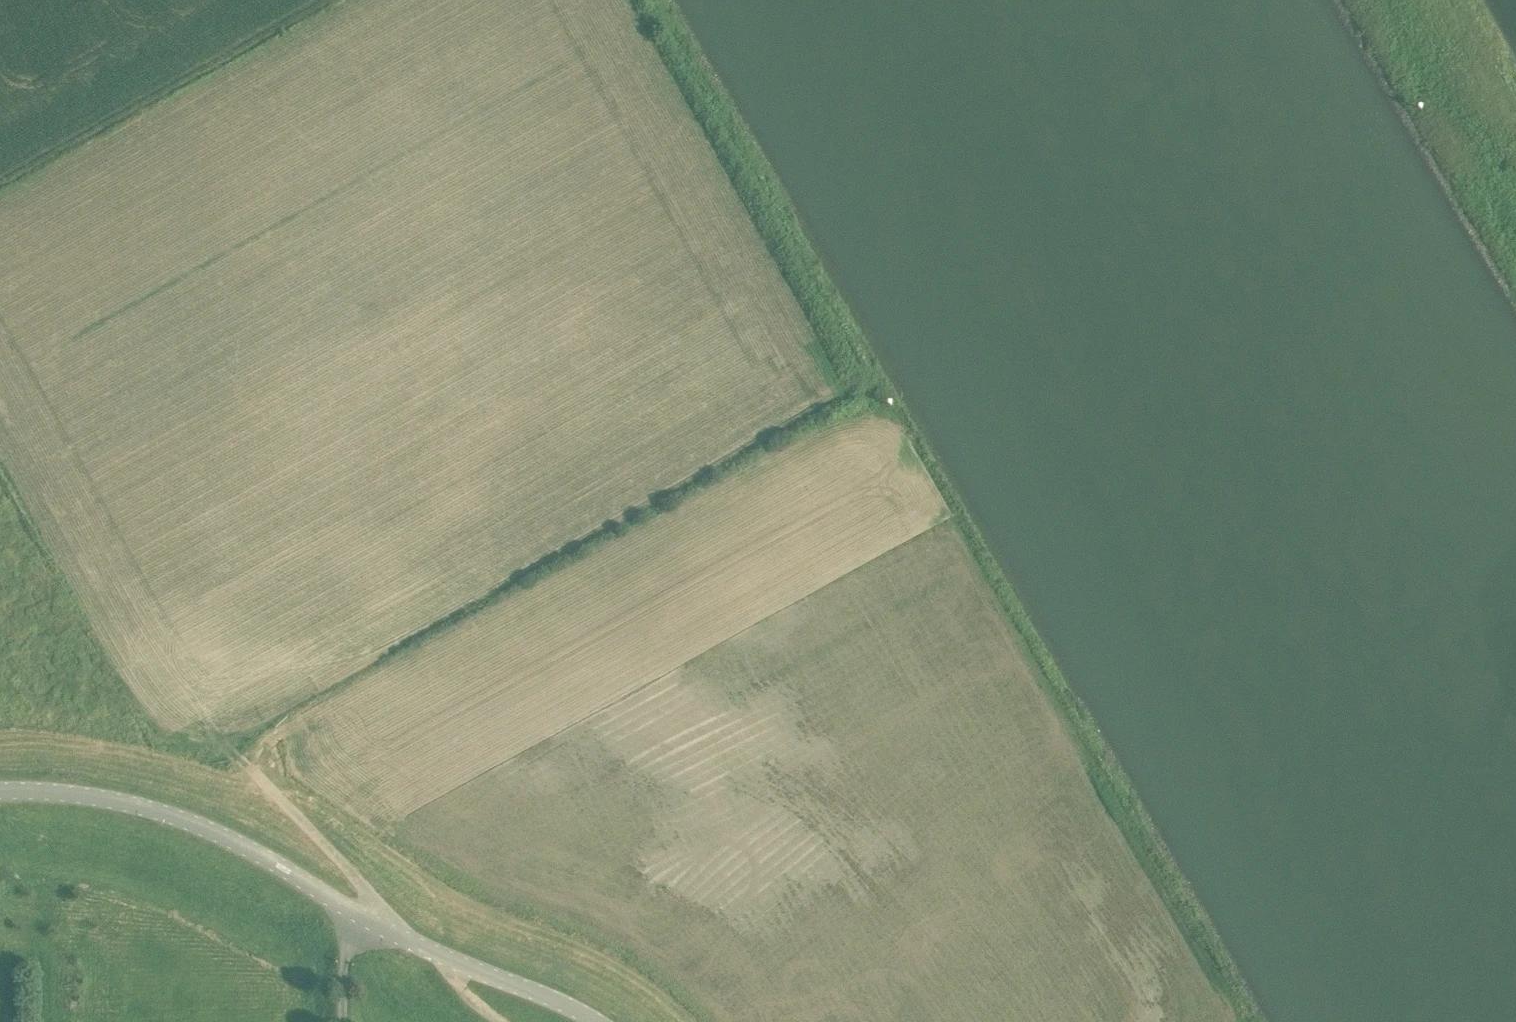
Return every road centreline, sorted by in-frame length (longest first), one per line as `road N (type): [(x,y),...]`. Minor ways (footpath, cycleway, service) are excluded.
road 1 (tertiary): [(596,1021),(360,917),(212,831),(122,800),(0,790)]

